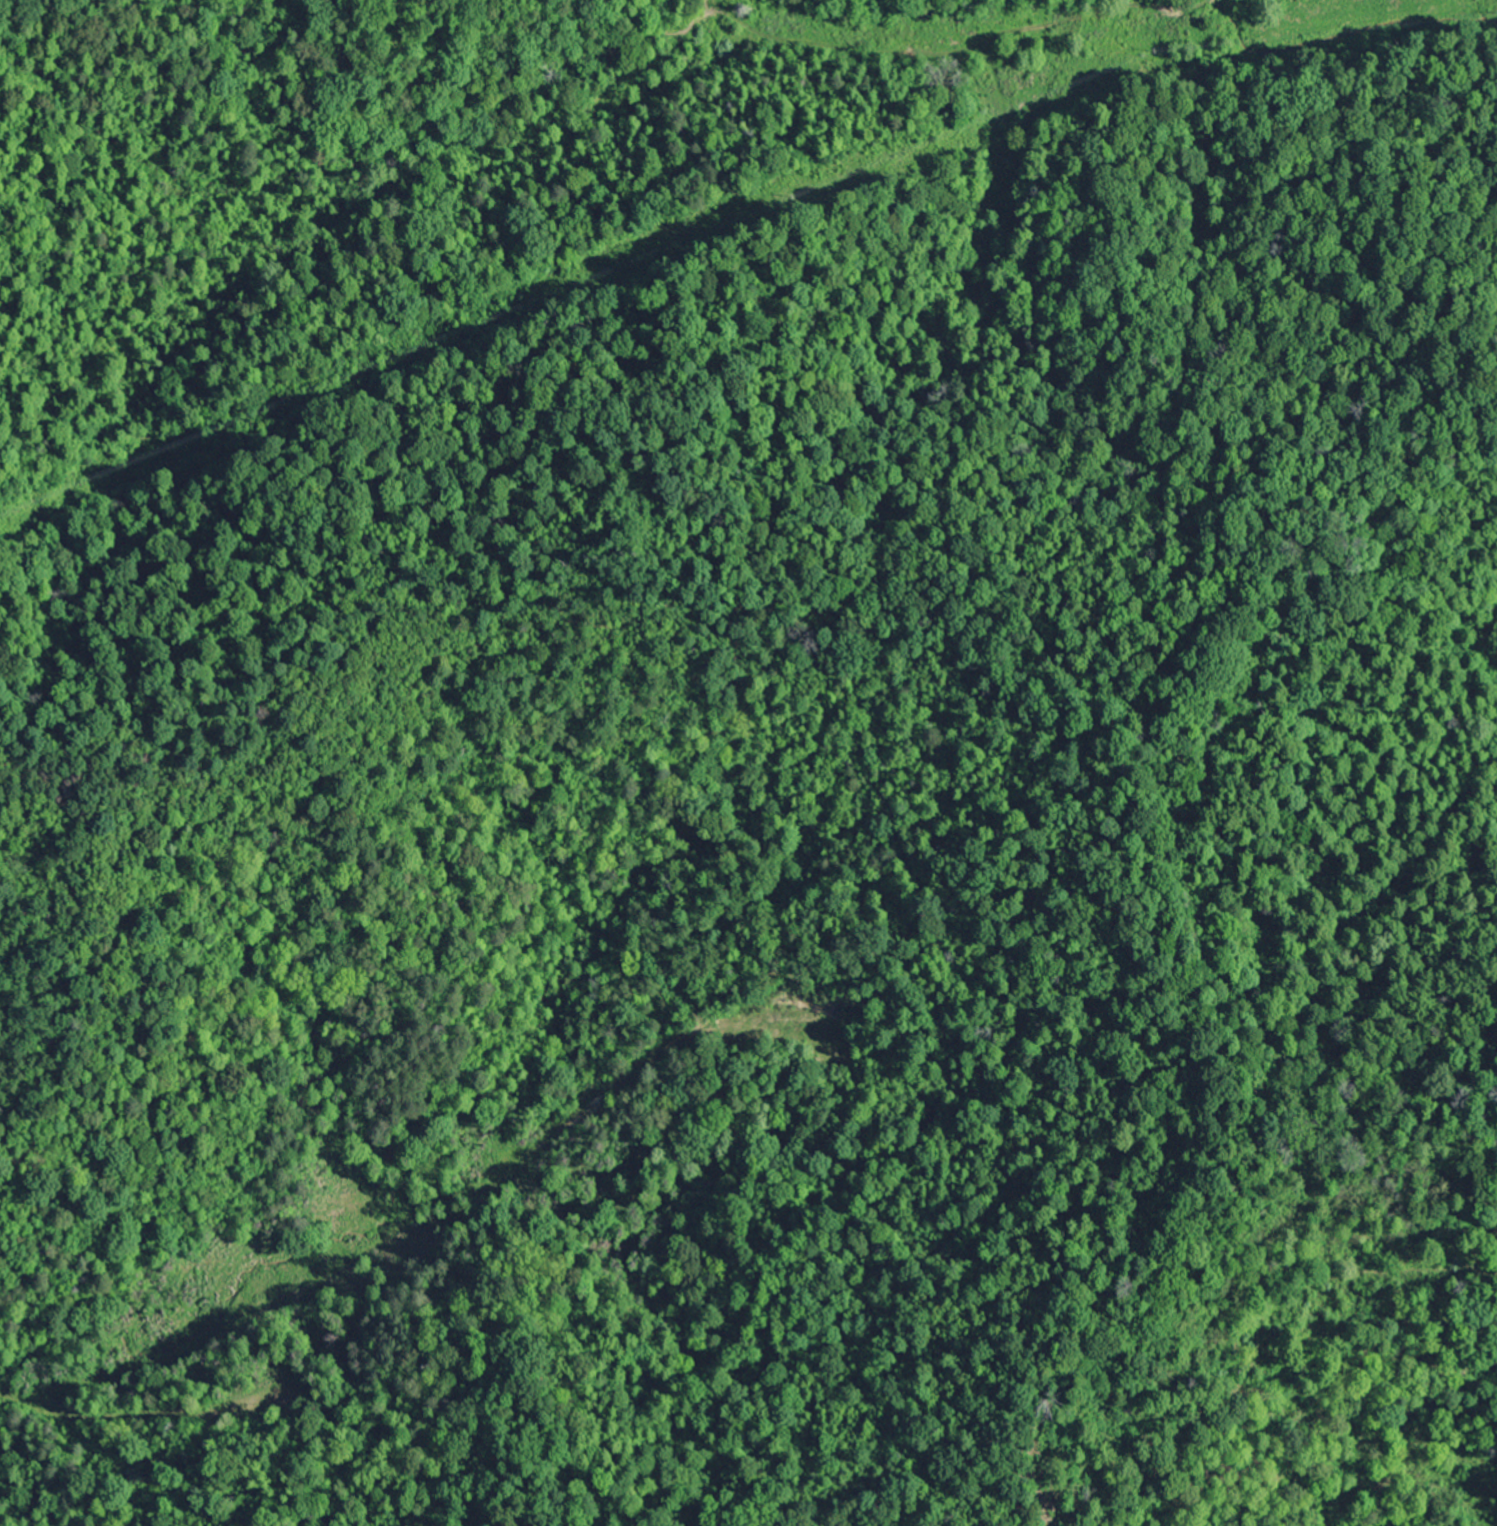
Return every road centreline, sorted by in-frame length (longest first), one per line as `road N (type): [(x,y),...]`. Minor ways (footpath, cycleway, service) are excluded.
road 1 (residential): [(713,0),(799,60),(856,84),(1132,57),(1429,0)]
road 2 (residential): [(0,1096),(184,1012)]

